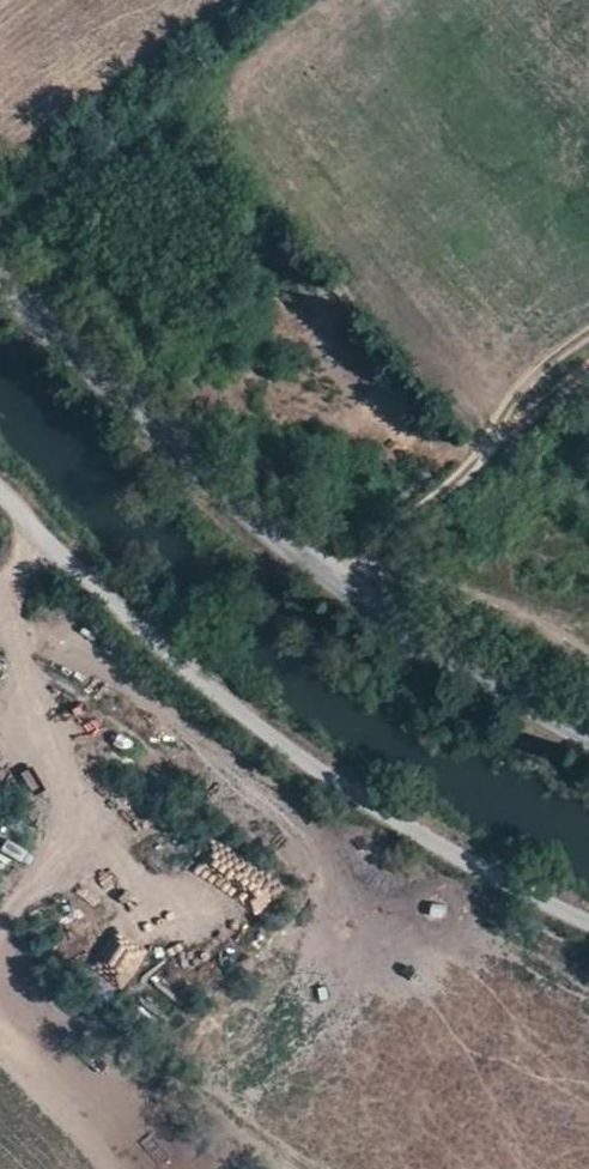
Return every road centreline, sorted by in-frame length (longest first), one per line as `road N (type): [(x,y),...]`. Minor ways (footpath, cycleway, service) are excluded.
road 1 (unclassified): [(0,282),(378,633),(588,757)]
road 2 (unclassified): [(0,483),(290,746),(588,912)]

